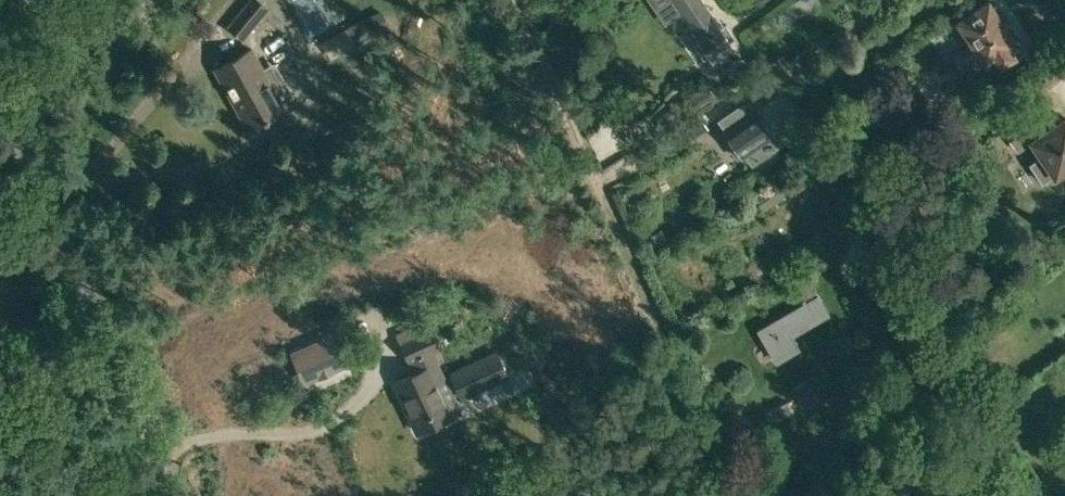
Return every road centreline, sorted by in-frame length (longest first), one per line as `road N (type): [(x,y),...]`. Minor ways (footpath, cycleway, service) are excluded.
road 1 (unclassified): [(181,495),(43,186),(0,126)]

